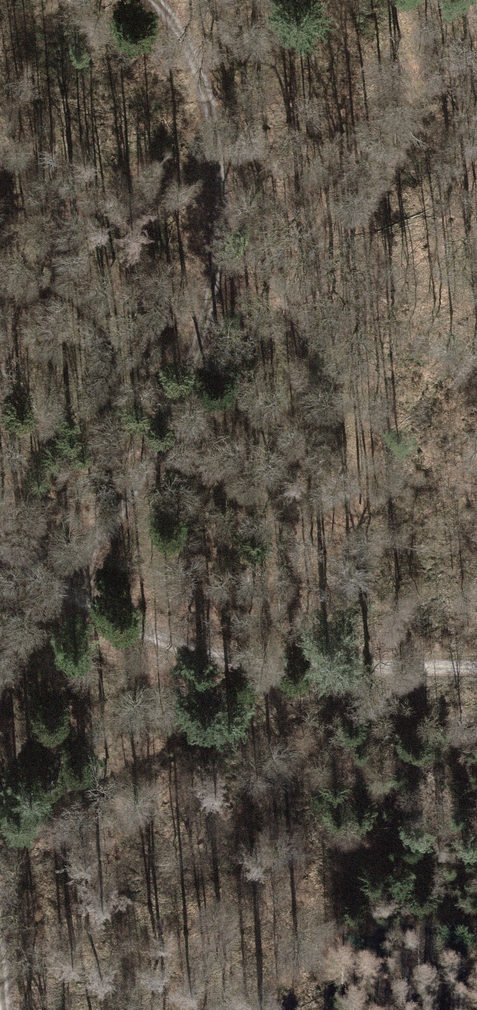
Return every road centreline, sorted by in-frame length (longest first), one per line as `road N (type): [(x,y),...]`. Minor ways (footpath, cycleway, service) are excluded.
road 1 (track): [(109,0),(207,107),(193,186),(201,348),(69,593)]
road 2 (track): [(0,550),(185,656),(476,681)]
road 3 (track): [(207,107),(301,143),(476,166)]

